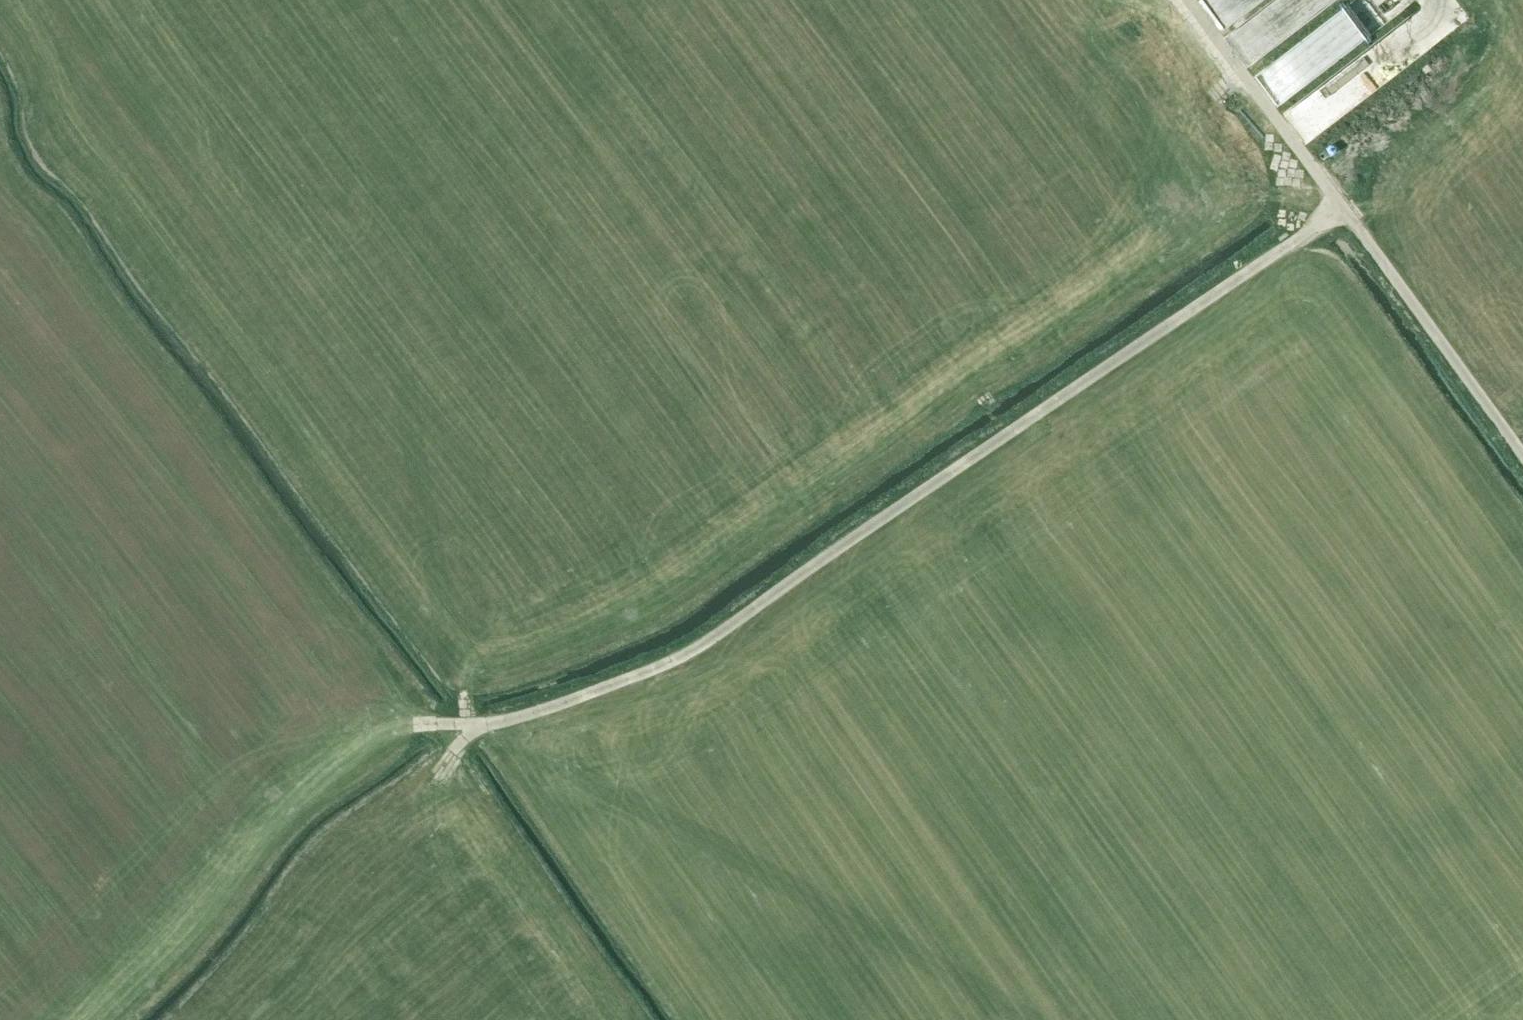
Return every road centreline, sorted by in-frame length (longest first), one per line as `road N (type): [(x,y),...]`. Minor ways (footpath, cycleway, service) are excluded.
road 1 (unclassified): [(1522,454),(1191,0)]

